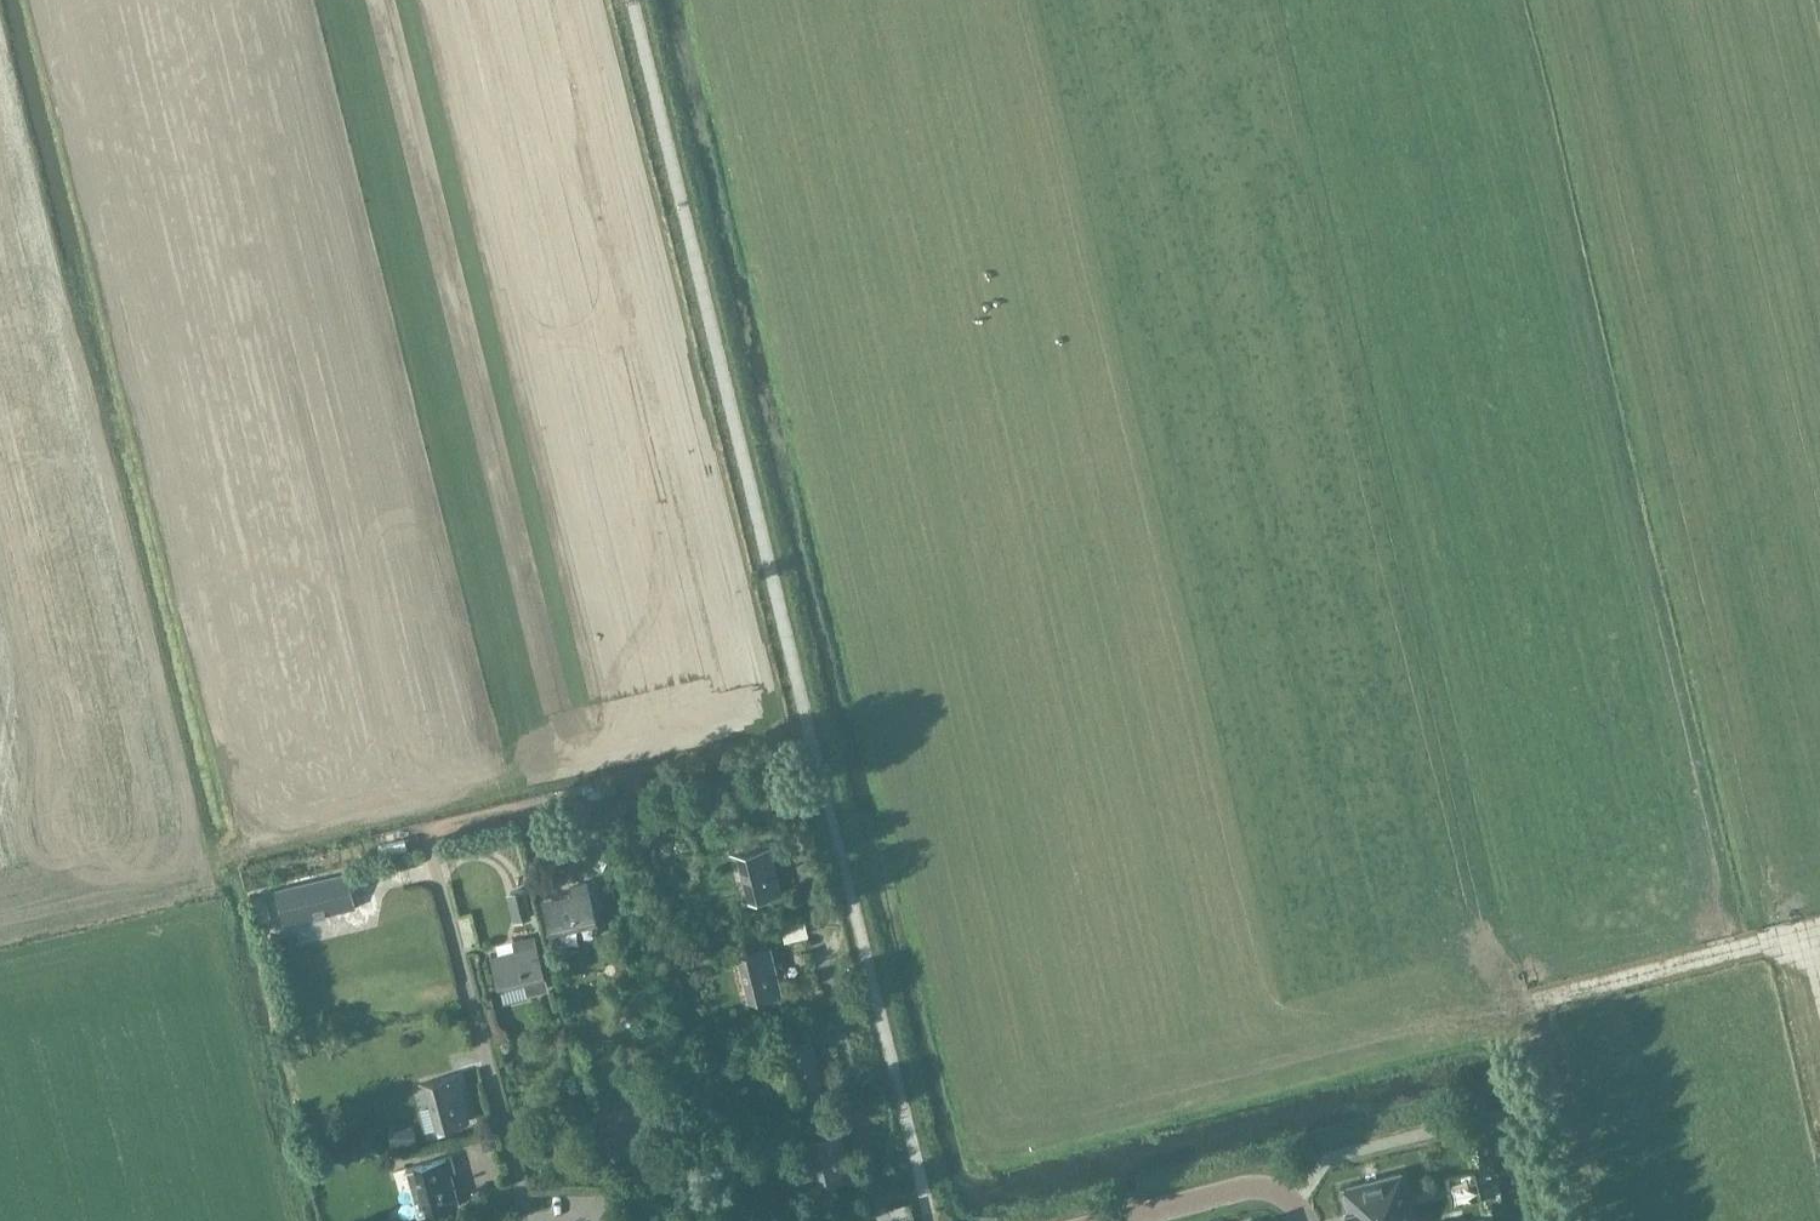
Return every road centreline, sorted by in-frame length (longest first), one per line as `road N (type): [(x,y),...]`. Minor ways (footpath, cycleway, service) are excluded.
road 1 (residential): [(531,1220),(427,832)]
road 2 (track): [(1819,991),(1804,931),(1503,1010)]
road 3 (residential): [(1307,1220),(1288,1198),(1256,1187),(1117,1220)]

